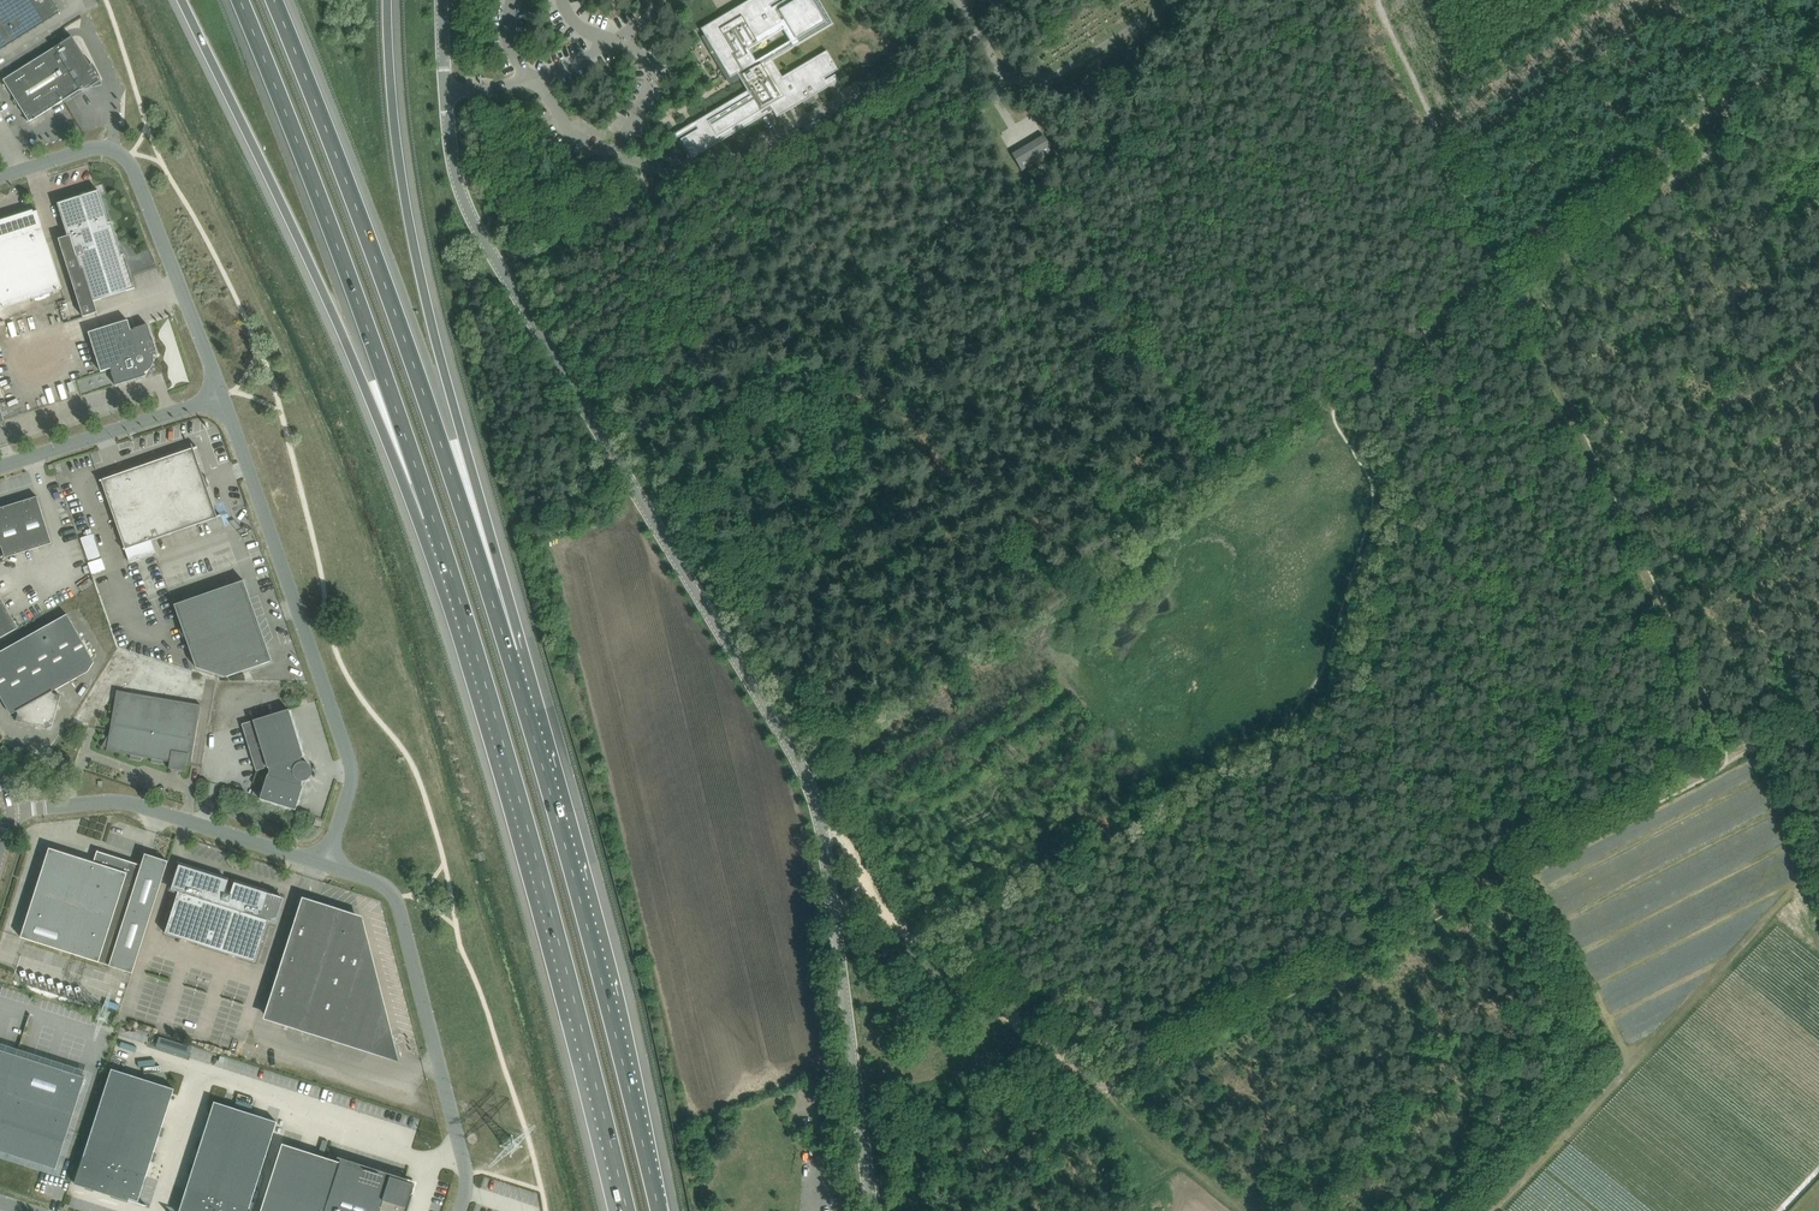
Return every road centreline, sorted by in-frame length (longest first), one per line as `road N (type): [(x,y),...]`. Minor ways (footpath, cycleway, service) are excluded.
road 1 (tertiary): [(871,1210),(819,824),(803,773),(463,197),(444,0)]
road 2 (track): [(1056,1059),(1223,835),(1324,671),(1374,502),(1333,420),(1340,392)]
road 3 (motorway): [(432,514),(518,794),(627,1210)]
road 4 (track): [(1723,761),(1113,1082),(1088,1082)]
road 5 (motorway): [(509,656),(384,283),(273,0)]
road 6 (motorway): [(509,656),(409,207),(391,0)]
road 7 (track): [(1252,1210),(971,996),(867,898),(855,862),(811,797)]
road 8 (motorway): [(658,1210),(509,656)]
road 9 (motorway): [(179,0),(432,514)]
road 10 (motorway): [(237,0),(313,177),(432,514)]
road 11 (track): [(1723,761),(1515,286)]
road 12 (unclassified): [(324,865),(351,790),(351,751),(224,396)]
road 13 (unclassified): [(459,1210),(464,1152),(395,895),(324,865)]
road 14 (unclassified): [(224,396),(127,155),(103,143),(0,174)]
road 15 (track): [(1035,203),(1356,0)]
road 16 (track): [(1818,72),(1515,286)]
road 17 (unclassified): [(324,865),(119,802),(12,810)]
road 18 (unclassified): [(0,466),(224,396)]
road 19 (track): [(506,272),(663,191)]
road 20 (track): [(1818,905),(1754,747)]

